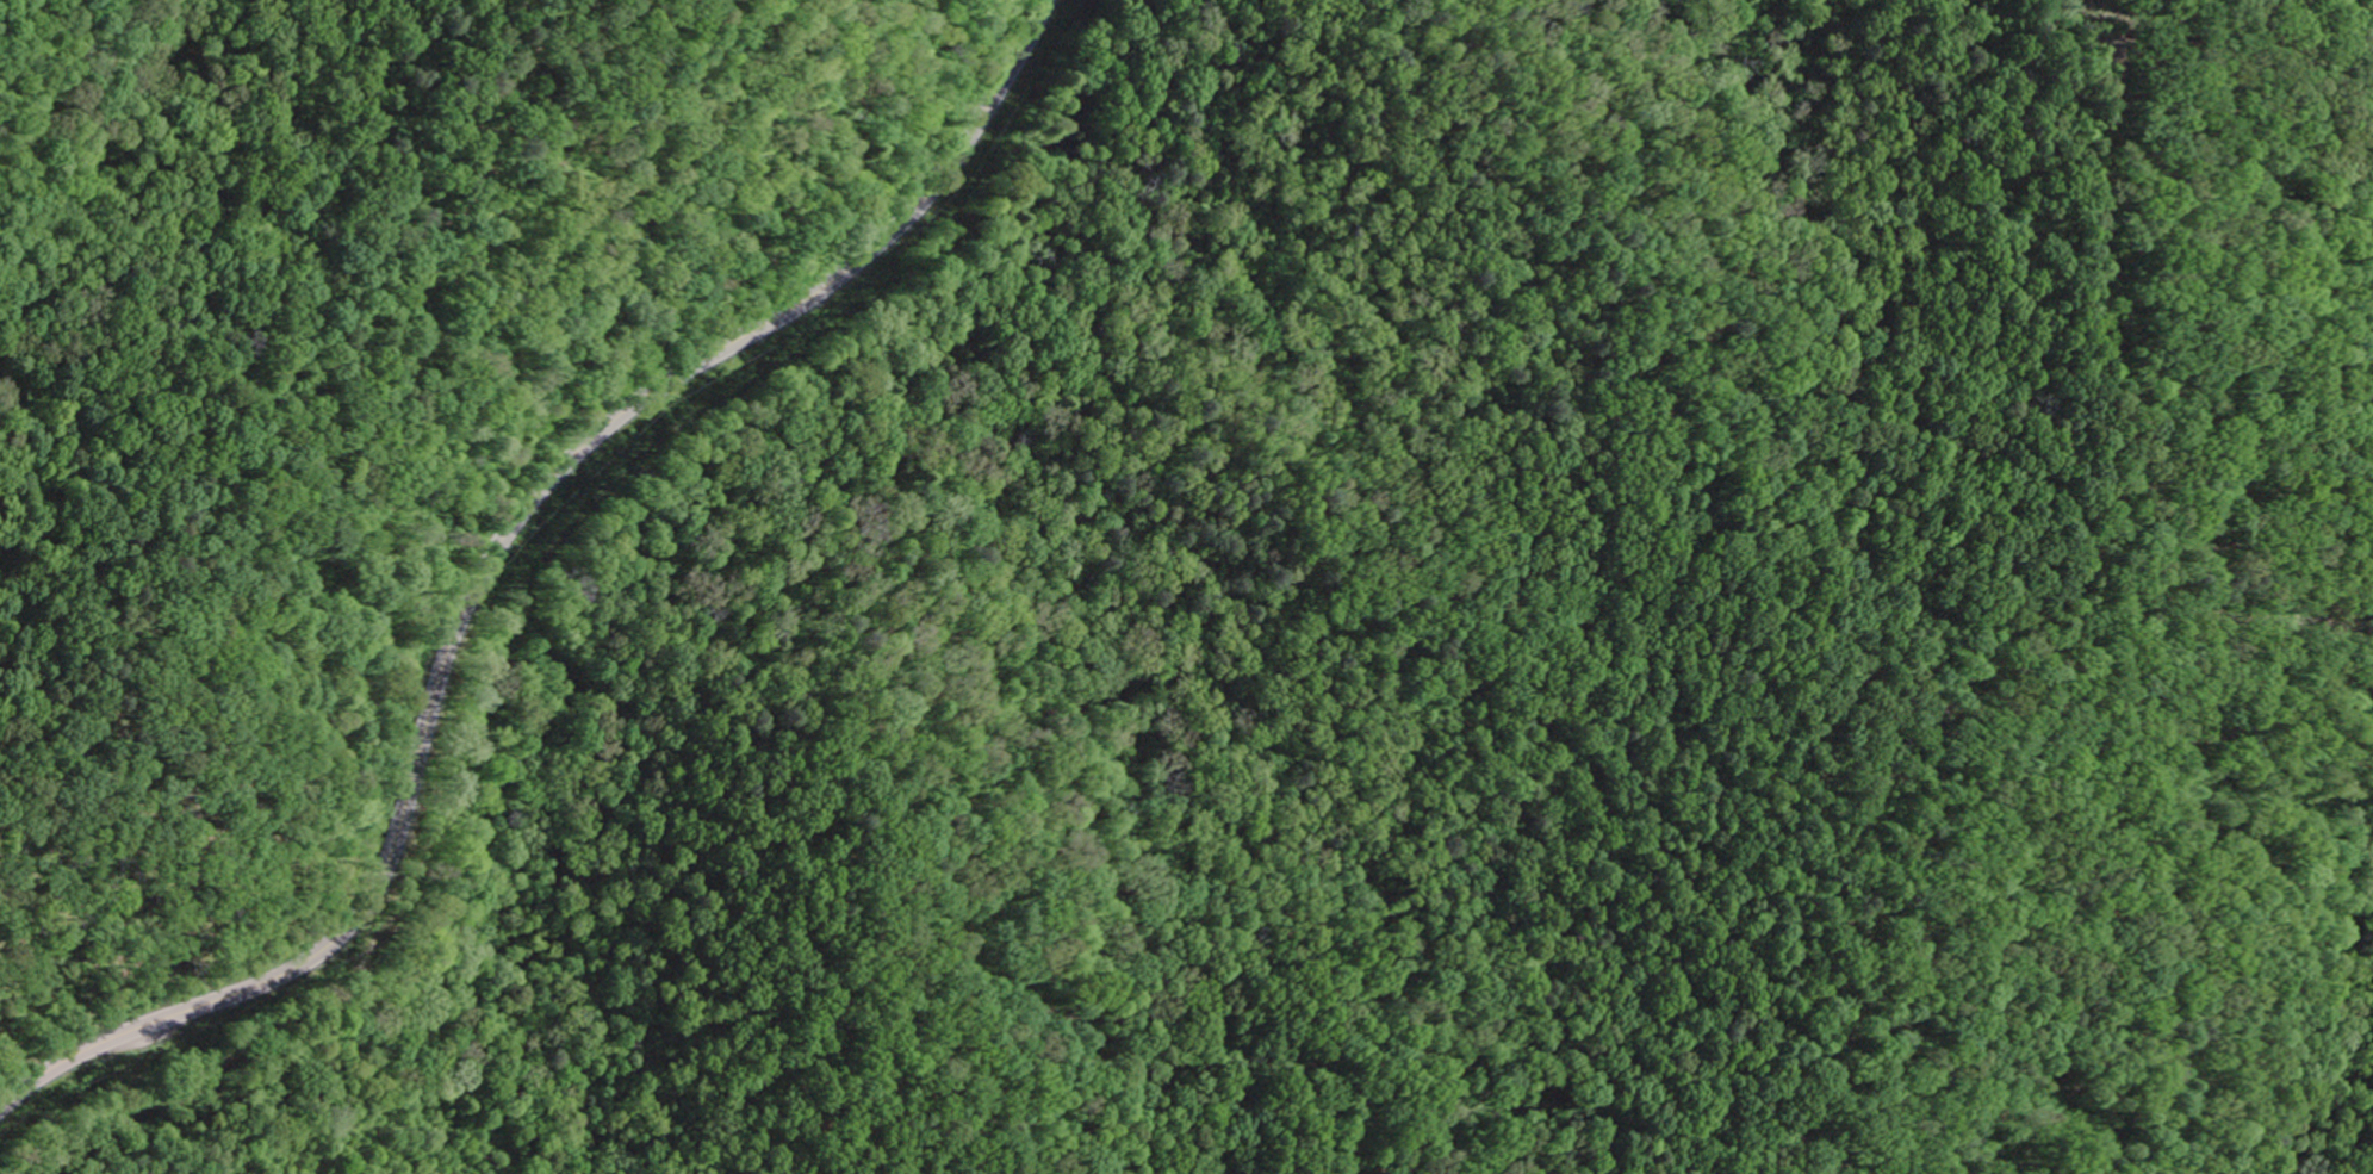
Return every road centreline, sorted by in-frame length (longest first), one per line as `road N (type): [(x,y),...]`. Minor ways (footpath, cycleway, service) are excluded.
road 1 (primary): [(0,1112),(67,1062),(291,970),(355,921),(396,846),(455,633),(536,504),(660,390),(793,311),(913,218),(977,135),(1050,0)]
road 2 (track): [(2066,0),(2119,60),(2122,85),(2099,198),(2120,336),(2093,421),(2094,539),(2067,583),(1993,650),(1959,698),(1887,762),(1860,853),(1849,1013),(1770,1173)]

